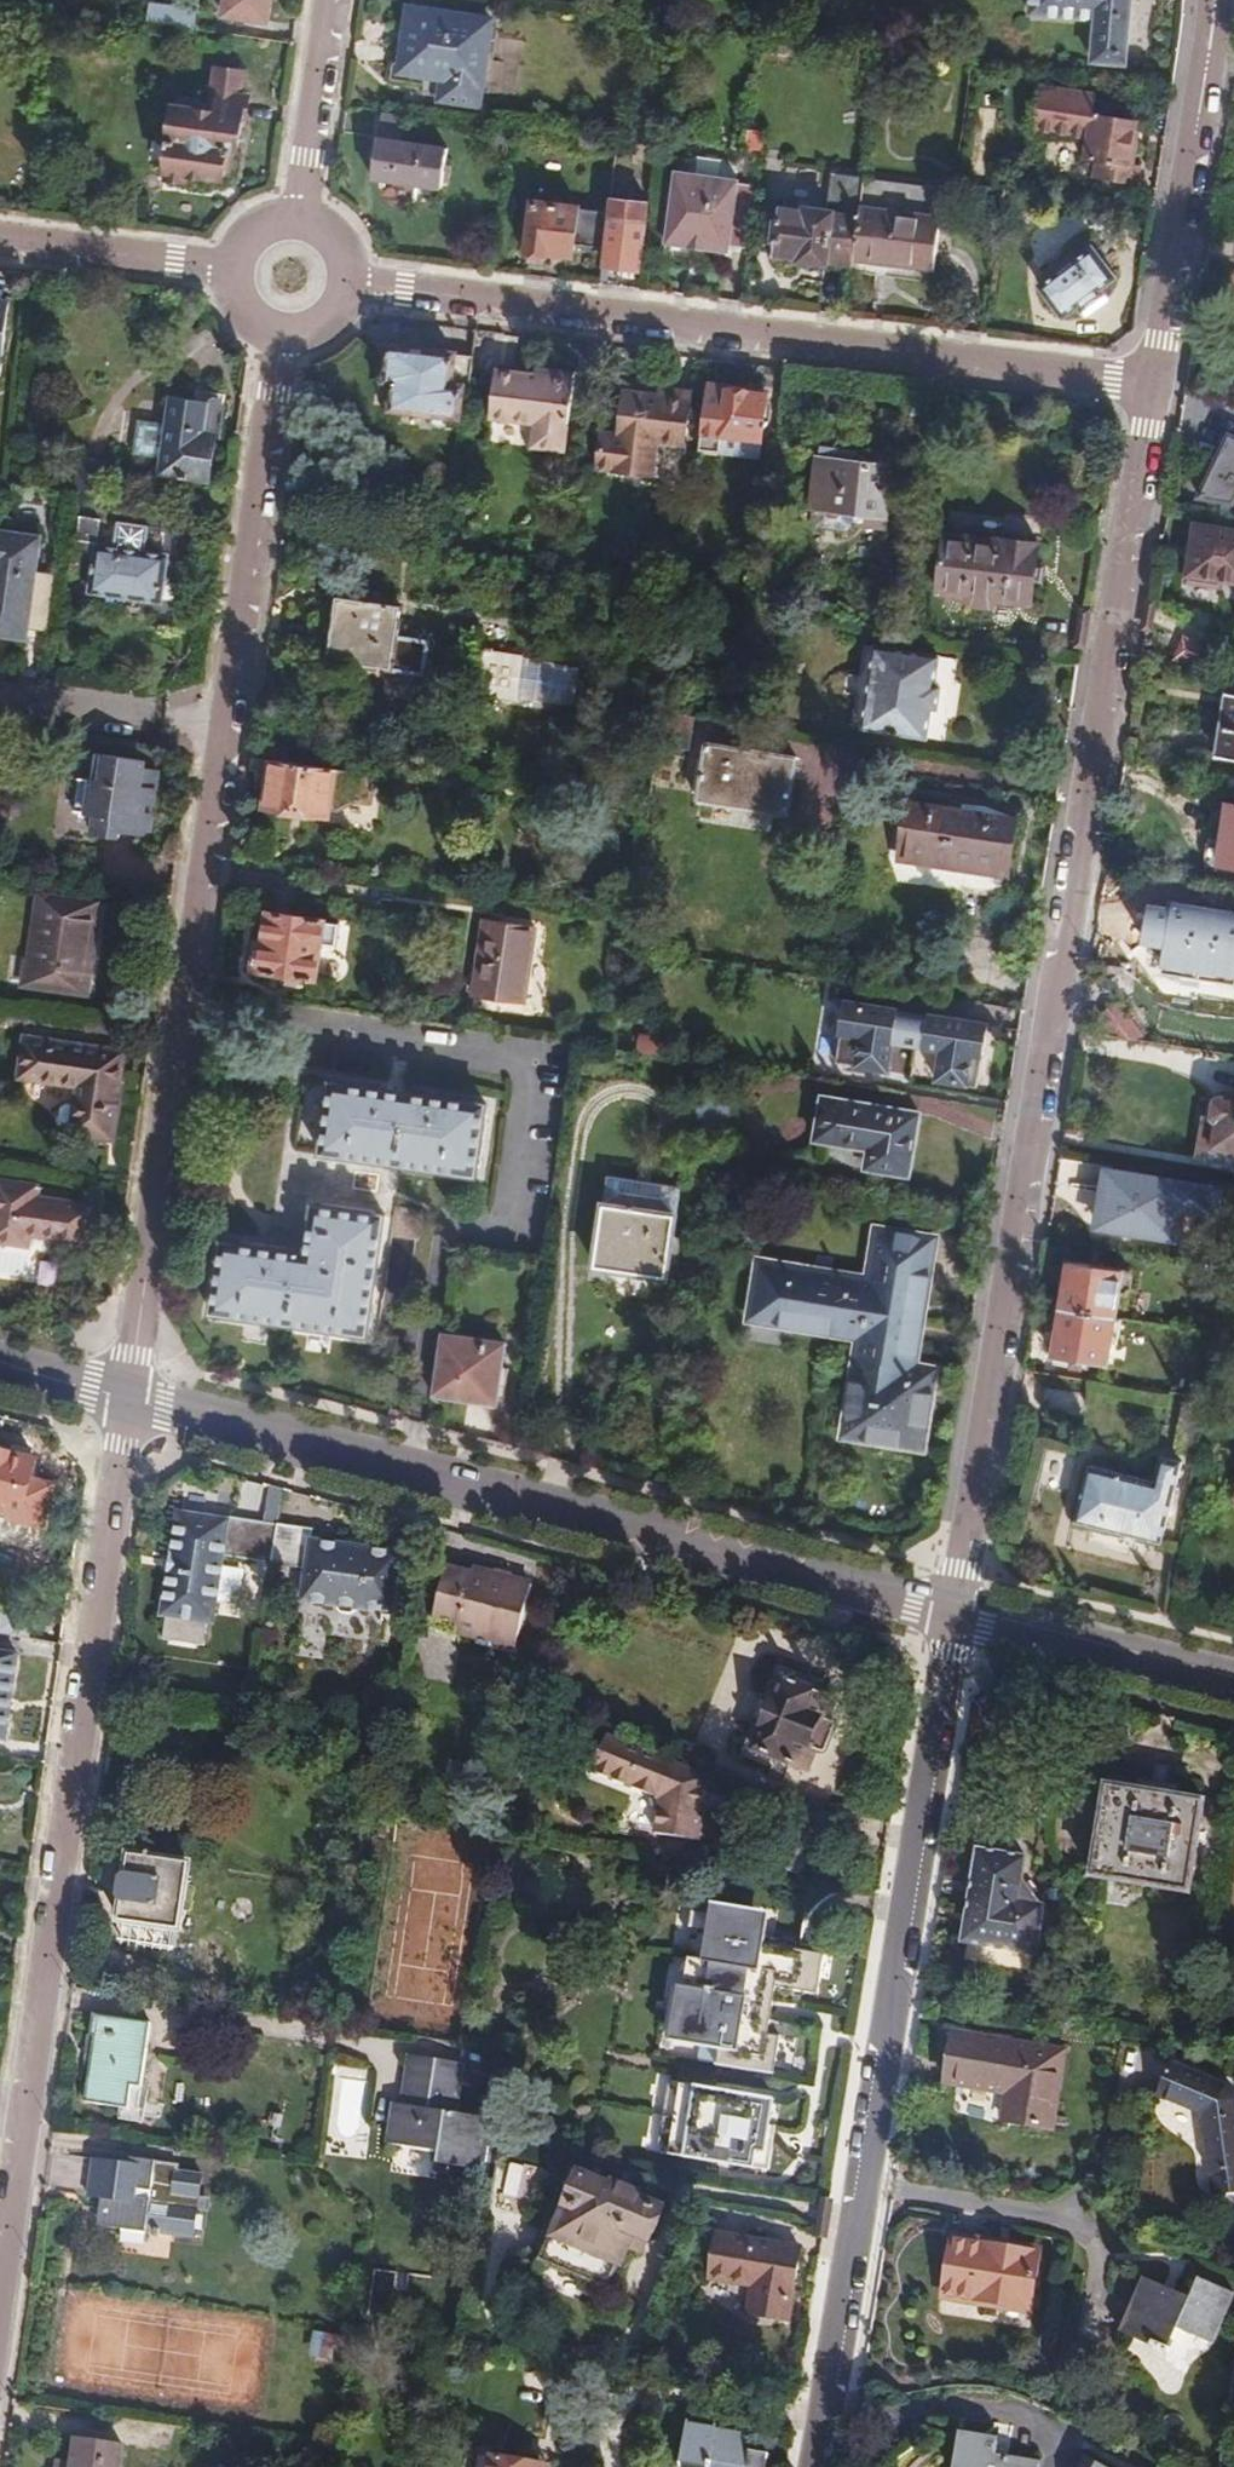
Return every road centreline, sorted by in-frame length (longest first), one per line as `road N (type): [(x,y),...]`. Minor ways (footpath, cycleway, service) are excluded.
road 1 (tertiary): [(956,1611),(1152,385)]
road 2 (tertiary): [(128,1393),(227,728),(276,325)]
road 3 (tertiary): [(0,2307),(128,1393)]
road 4 (tertiary): [(809,2466),(847,2235),(865,2187),(892,1966),(956,1611)]
road 5 (tertiary): [(128,1393),(956,1611)]
road 6 (tertiary): [(340,283),(1152,385)]
road 7 (tertiary): [(1152,385),(1215,0)]
road 8 (tertiary): [(956,1611),(1233,1679)]
road 9 (tertiary): [(0,237),(243,265)]
road 10 (tertiary): [(298,229),(328,0)]
road 11 (tertiary): [(0,1359),(128,1393)]

